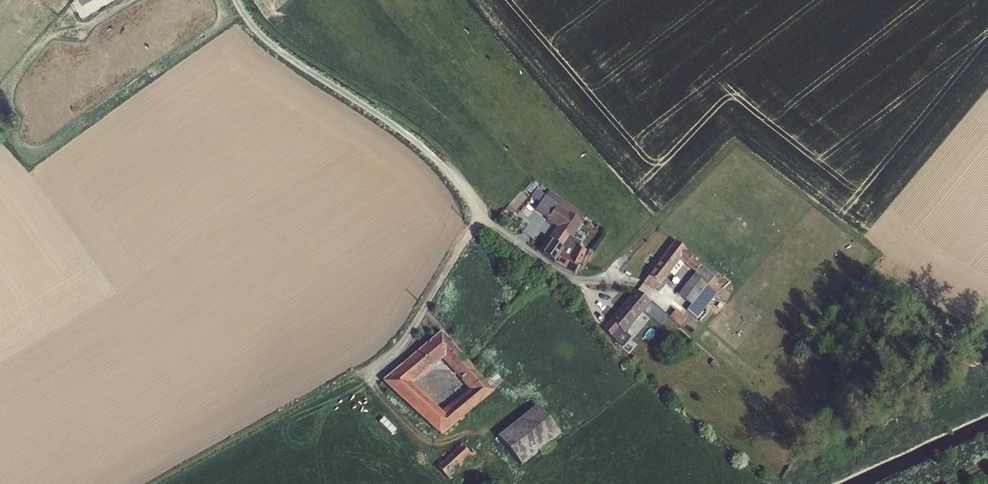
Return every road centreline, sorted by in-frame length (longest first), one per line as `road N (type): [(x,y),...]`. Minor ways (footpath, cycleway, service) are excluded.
road 1 (unclassified): [(235,0),(279,52),(429,148),(479,215)]
road 2 (residential): [(479,215),(598,300),(653,237)]
road 3 (residential): [(356,374),(403,343),(479,215)]

